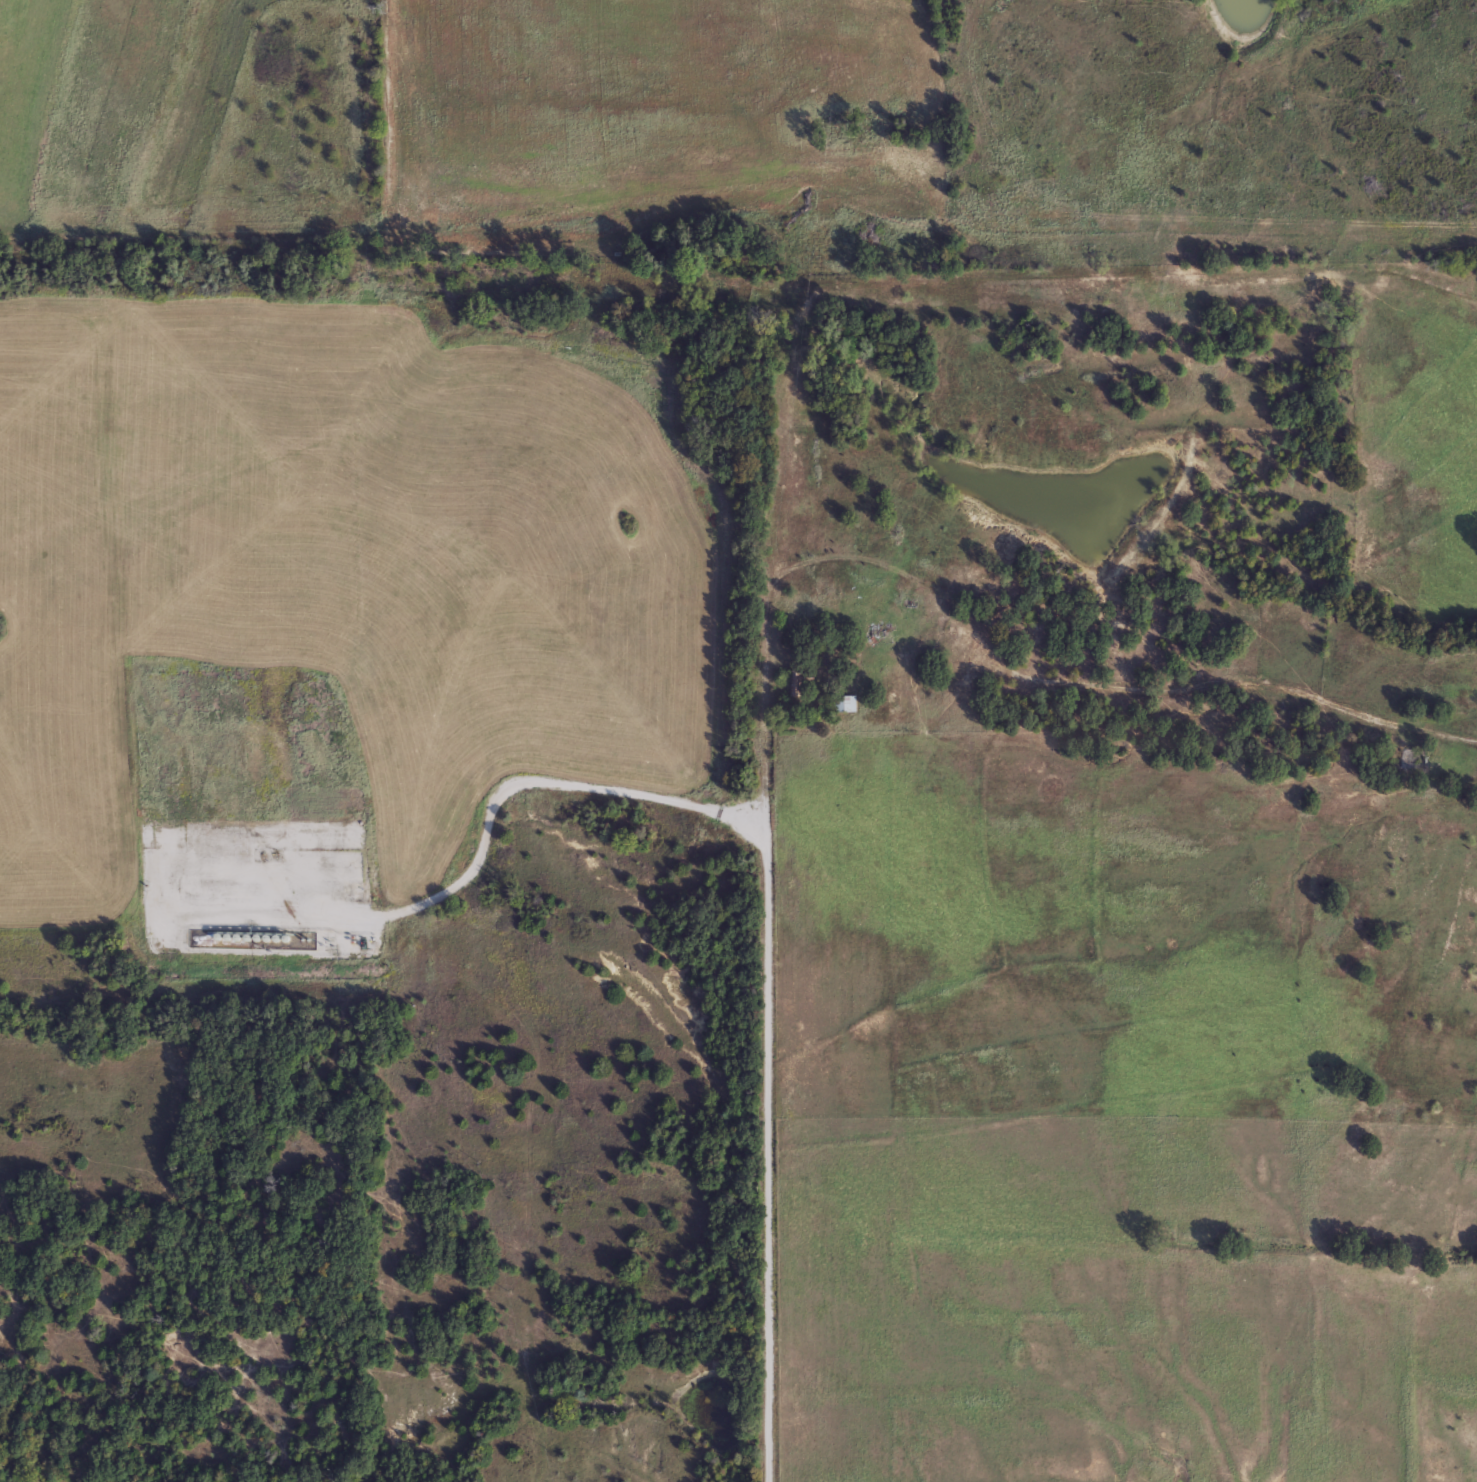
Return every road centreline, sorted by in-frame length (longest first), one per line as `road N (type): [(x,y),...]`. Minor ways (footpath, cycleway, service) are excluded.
road 1 (residential): [(799,1481),(810,568)]
road 2 (residential): [(810,568),(1075,591)]

